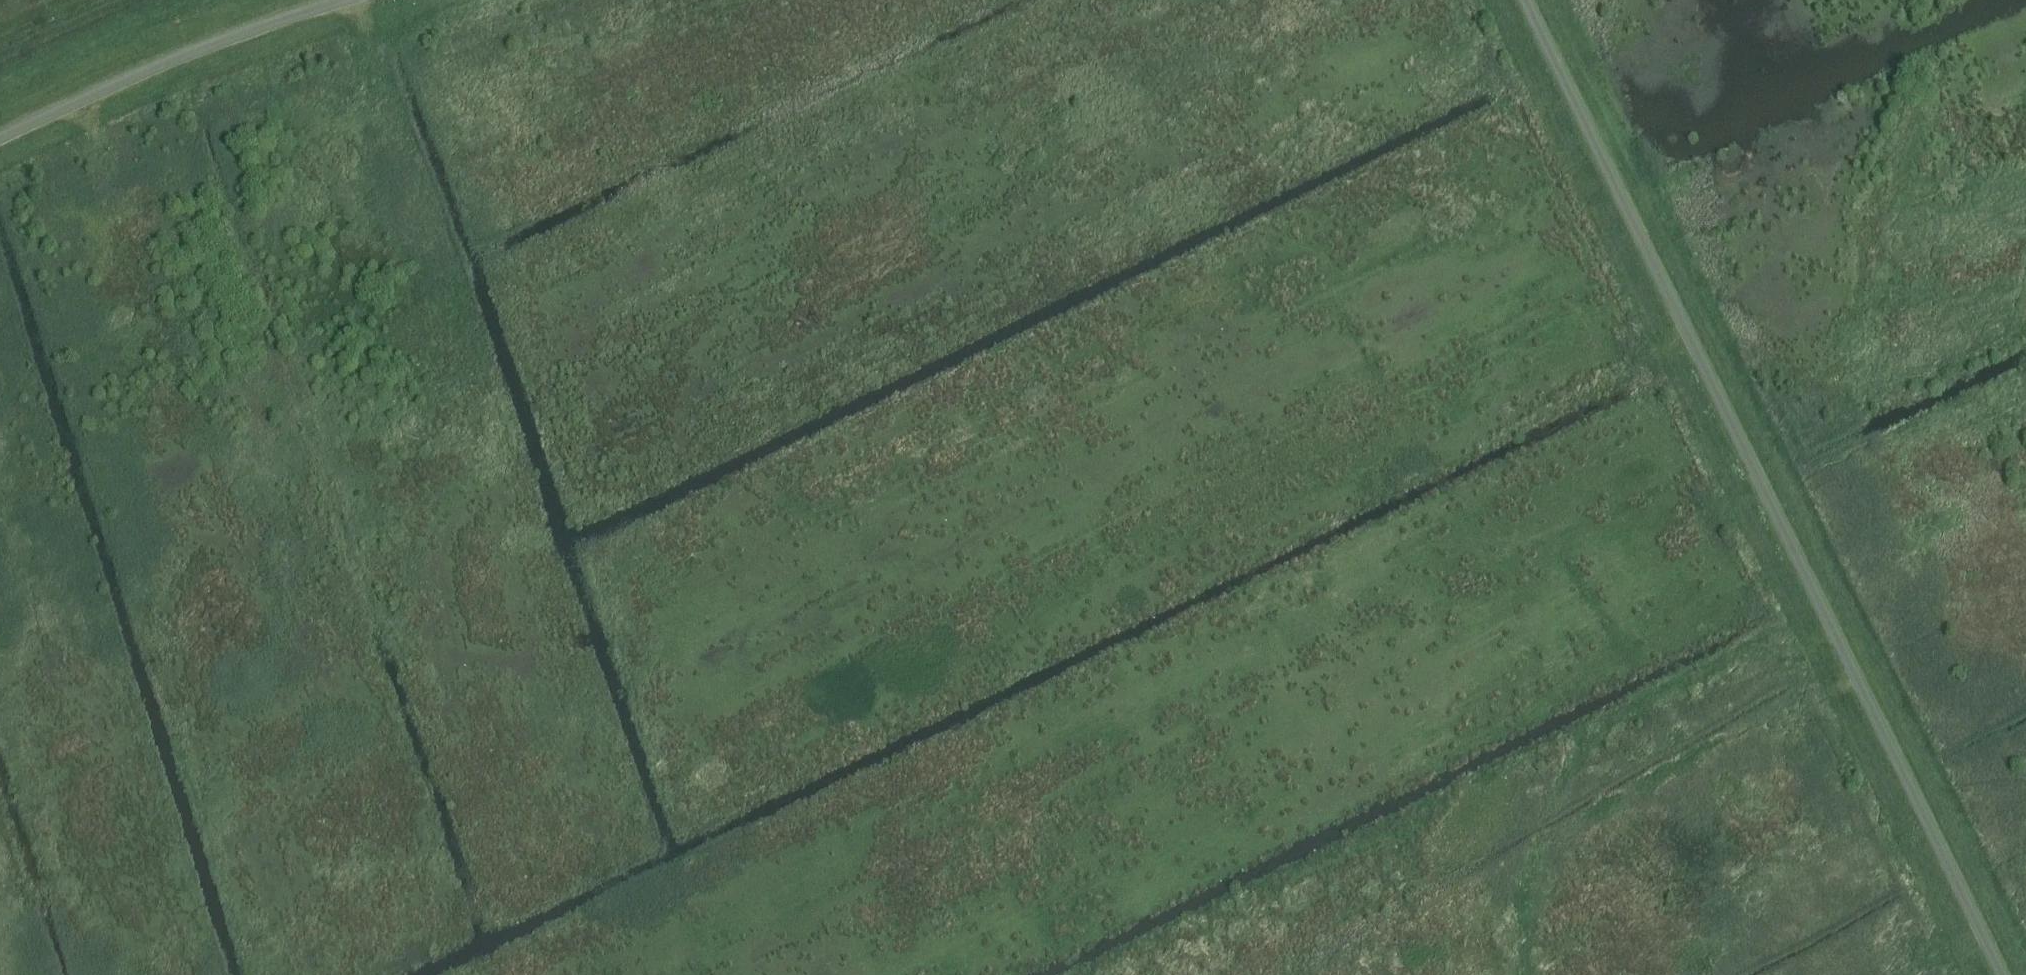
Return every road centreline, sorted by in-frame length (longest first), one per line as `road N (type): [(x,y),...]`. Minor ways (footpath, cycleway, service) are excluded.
road 1 (unclassified): [(2003,974),(1524,0)]
road 2 (unclassified): [(0,141),(202,46),(342,0)]

